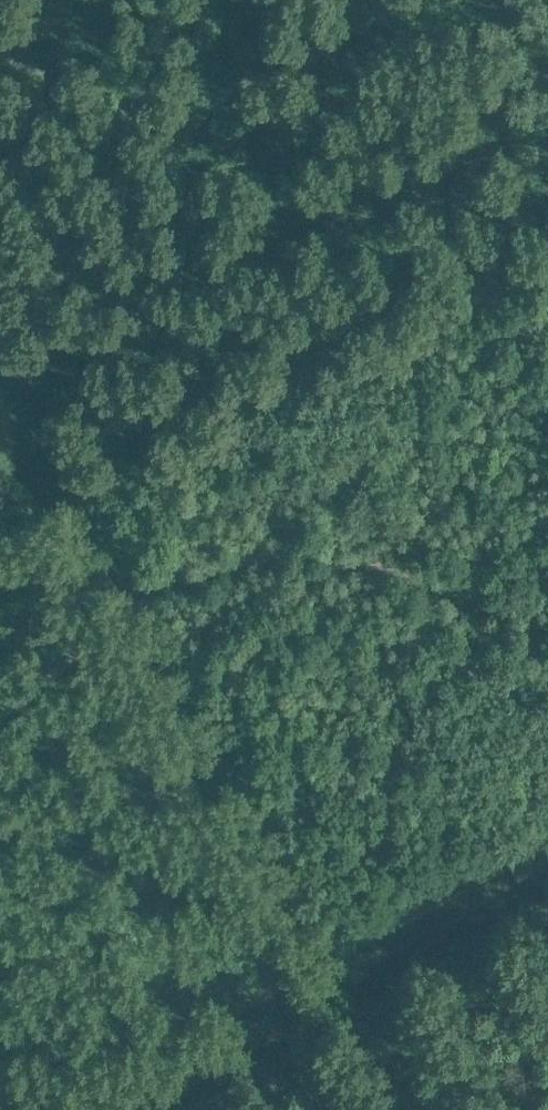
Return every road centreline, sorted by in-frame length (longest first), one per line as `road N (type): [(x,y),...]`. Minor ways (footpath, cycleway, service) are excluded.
road 1 (track): [(547,890),(144,1109)]

